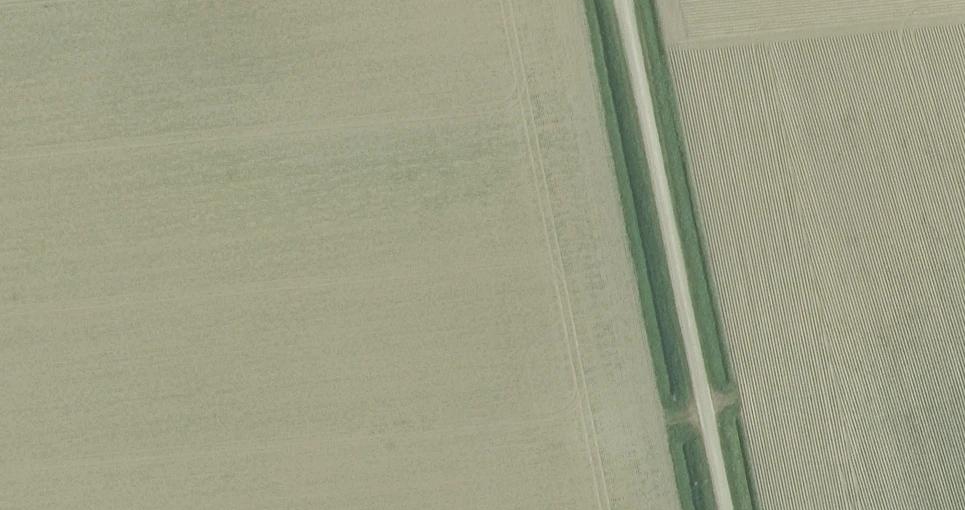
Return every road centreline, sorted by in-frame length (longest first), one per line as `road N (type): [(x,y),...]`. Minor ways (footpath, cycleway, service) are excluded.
road 1 (unclassified): [(727,509),(623,0)]

